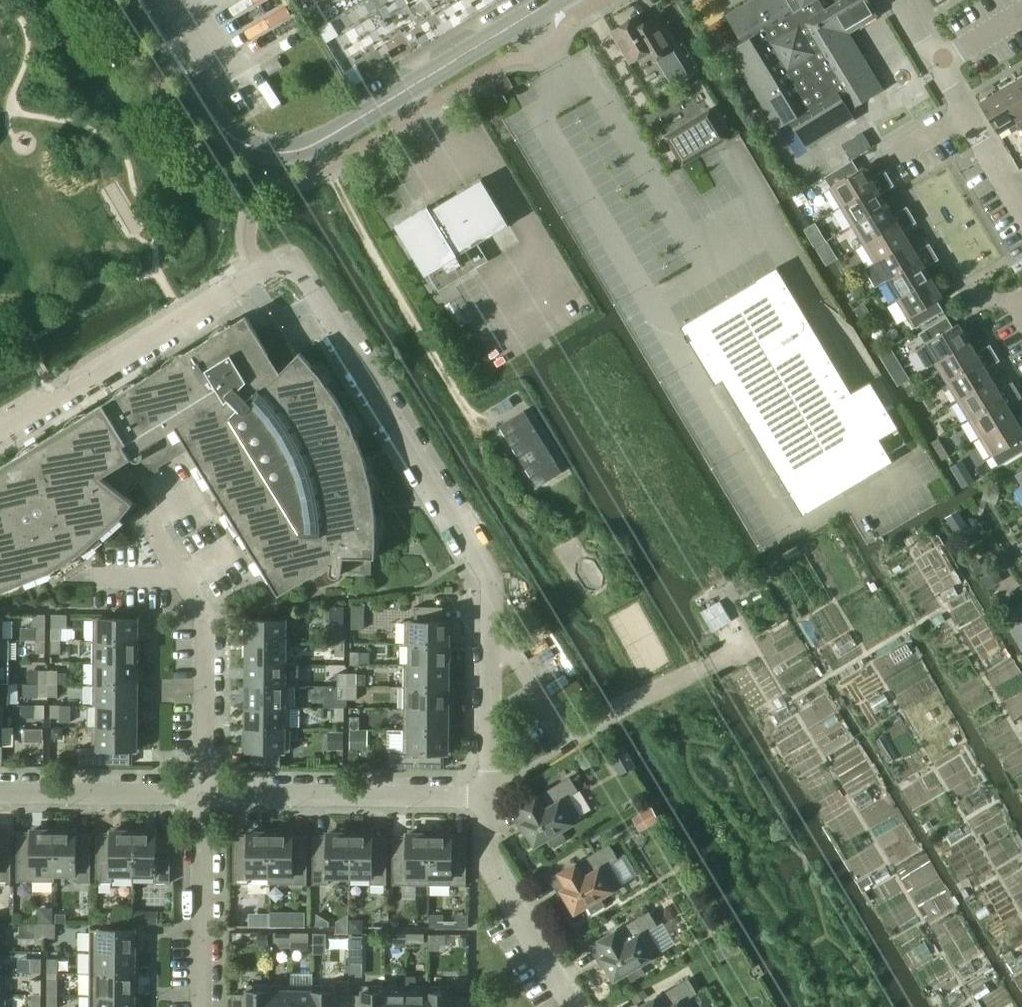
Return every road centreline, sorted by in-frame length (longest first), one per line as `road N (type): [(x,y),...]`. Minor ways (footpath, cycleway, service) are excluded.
road 1 (residential): [(0,430),(281,261),(293,263),(492,597),(490,799)]
road 2 (tertiary): [(142,0),(226,132),(282,153),(330,136),(555,0)]
road 3 (residential): [(490,799),(205,798)]
road 4 (residential): [(490,799),(489,866),(576,1006)]
road 5 (residential): [(184,577),(208,618),(205,798)]
road 6 (residential): [(202,1006),(205,798)]
road 7 (residential): [(205,798),(0,797)]
road 8 (residential): [(1021,213),(935,64)]

